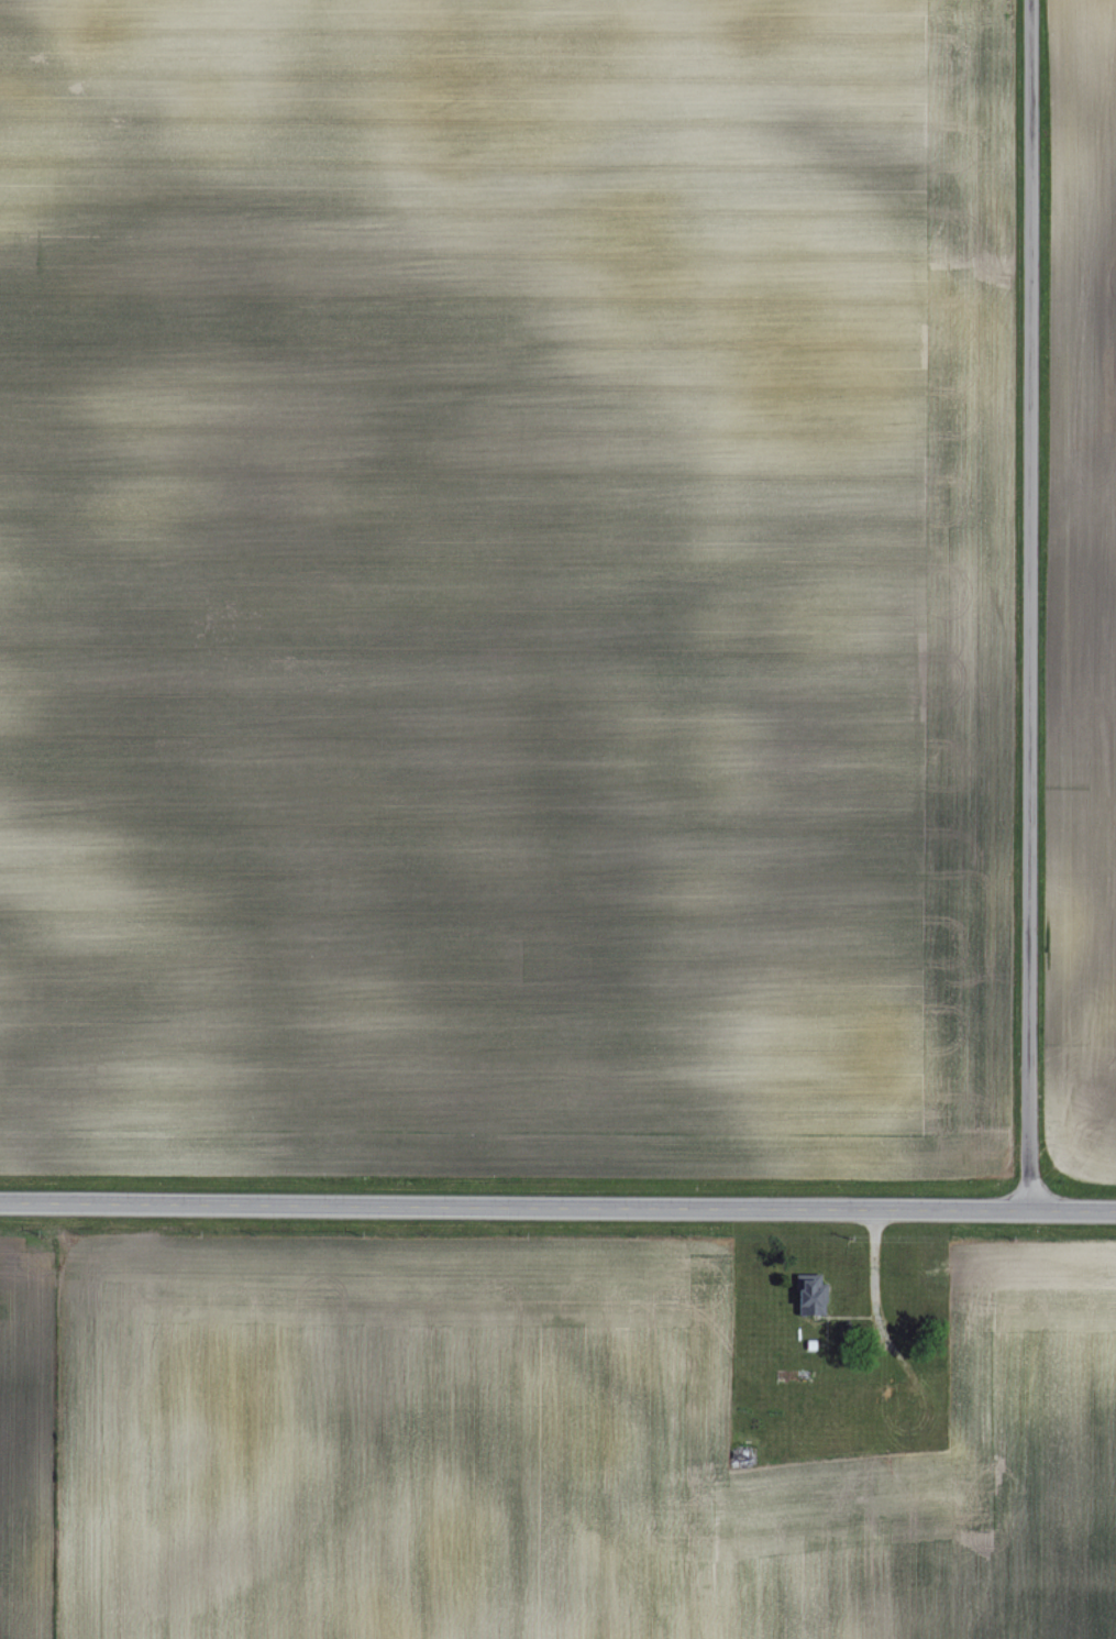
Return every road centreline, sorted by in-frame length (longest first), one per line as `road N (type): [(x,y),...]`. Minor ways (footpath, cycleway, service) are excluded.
road 1 (residential): [(1023,1214),(1026,0)]
road 2 (primary): [(1115,1215),(0,1206)]

